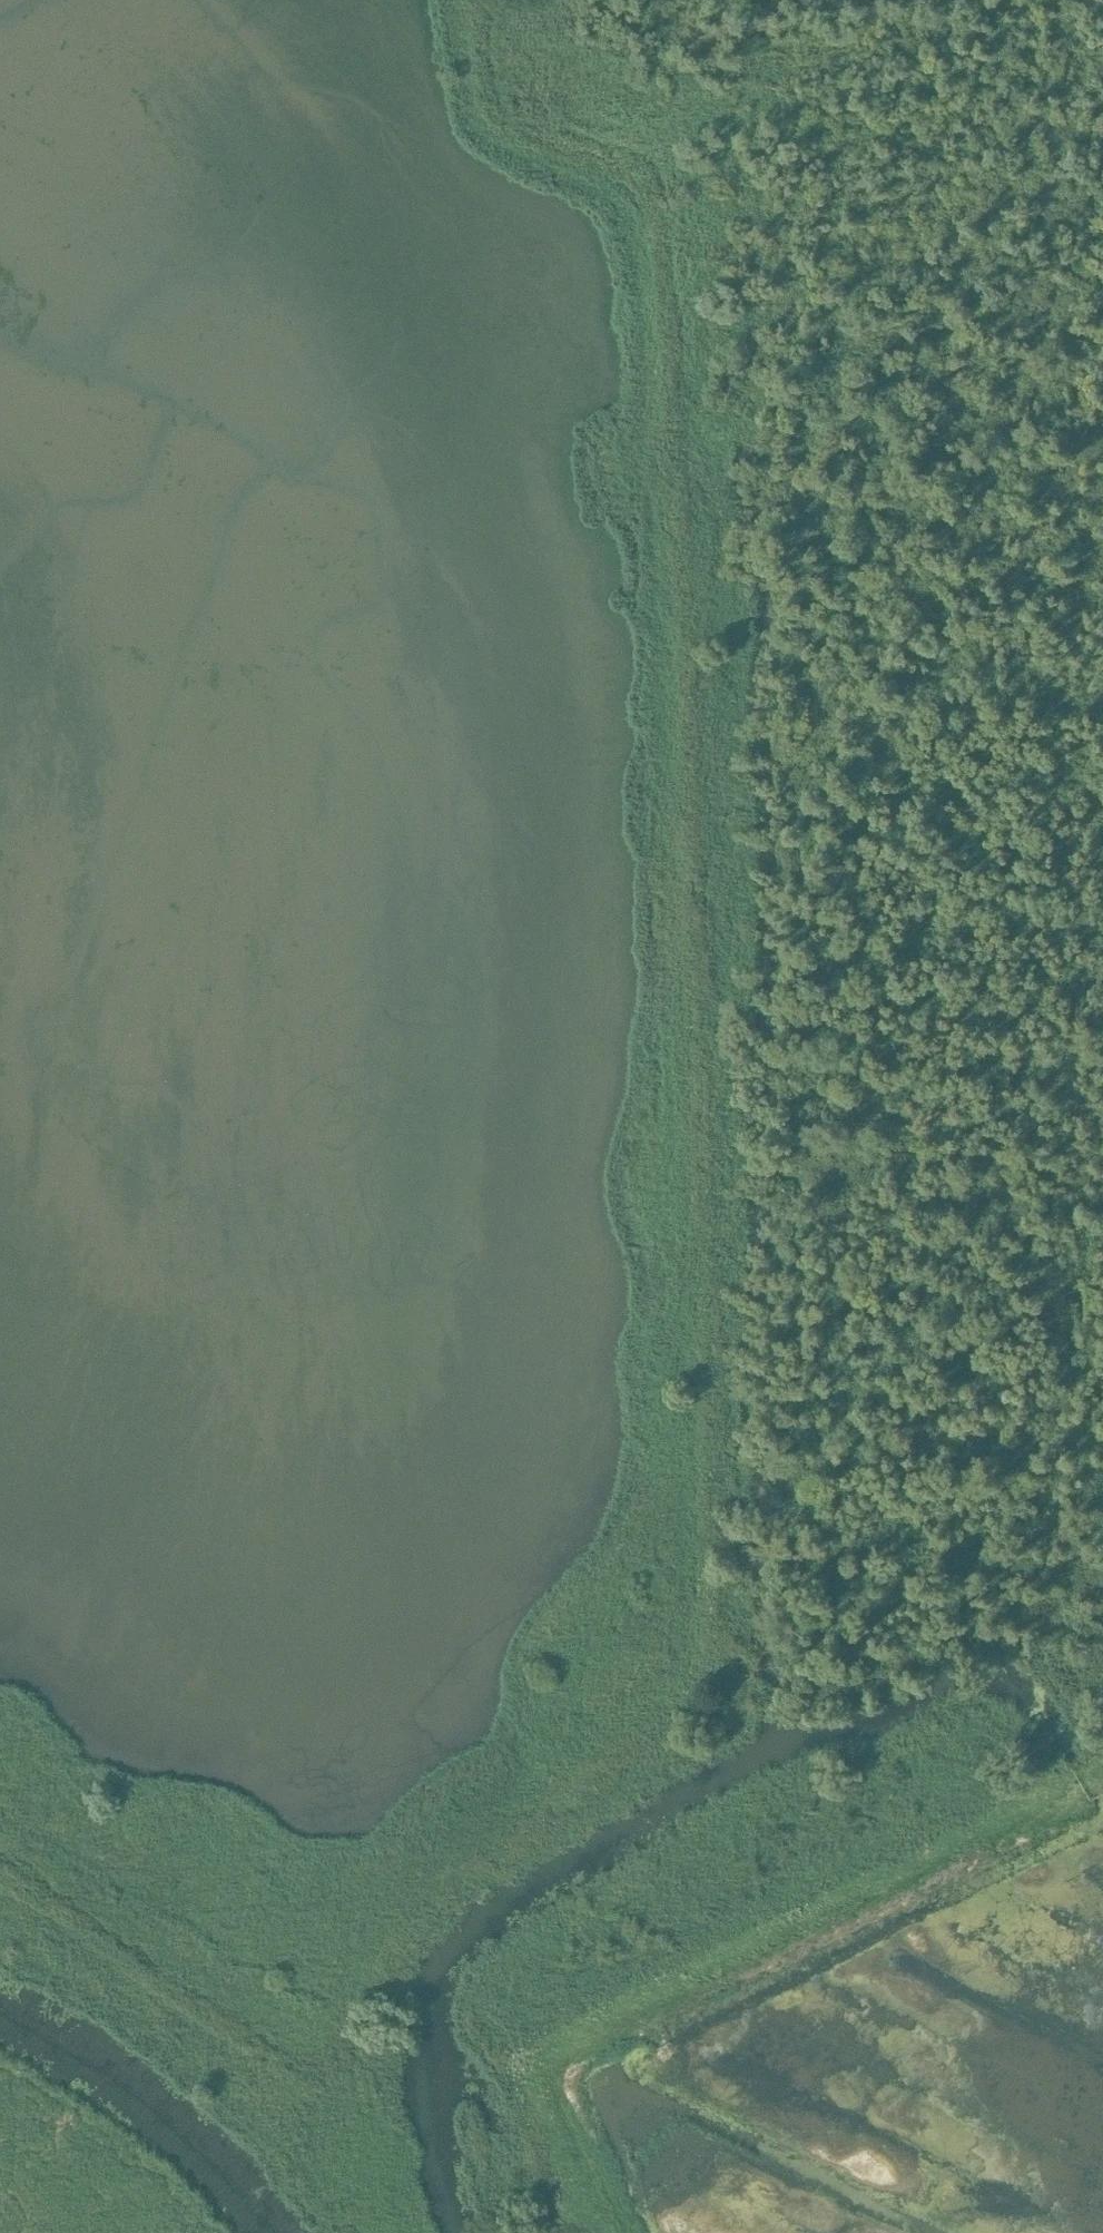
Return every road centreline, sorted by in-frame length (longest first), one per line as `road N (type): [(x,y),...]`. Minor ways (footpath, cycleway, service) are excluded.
road 1 (track): [(1102,1784),(595,2051),(571,2075),(572,2094),(629,2232)]

